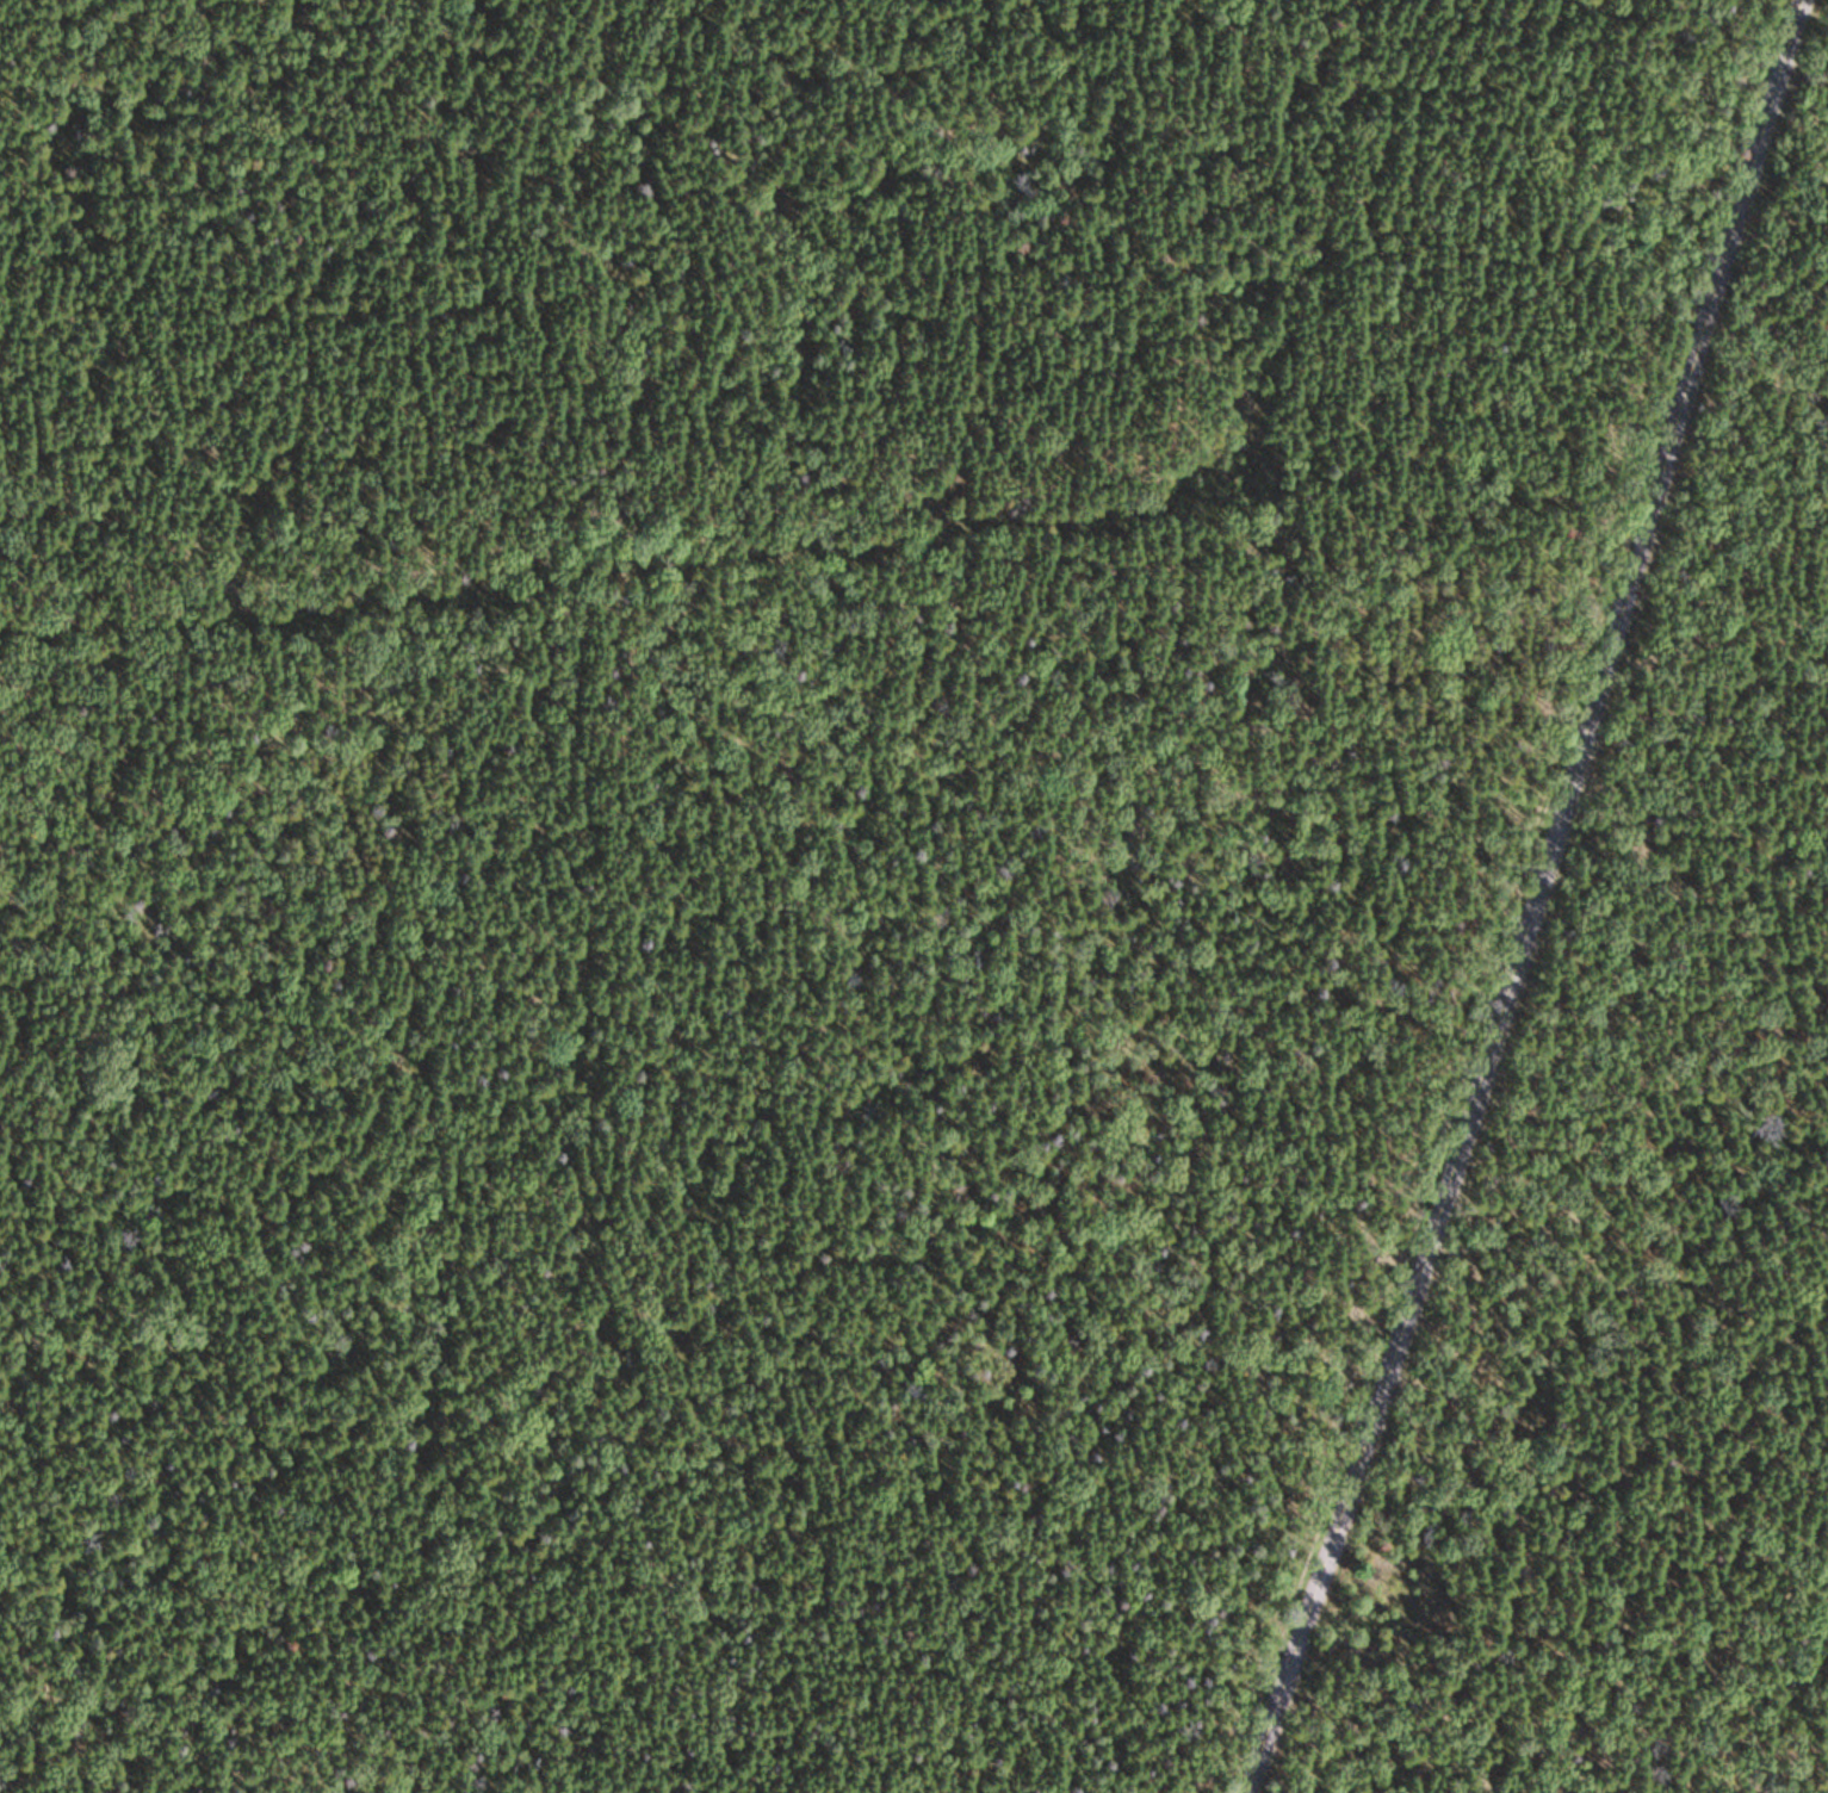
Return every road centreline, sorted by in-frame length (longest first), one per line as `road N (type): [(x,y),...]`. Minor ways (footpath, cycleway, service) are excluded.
road 1 (residential): [(1238,1792),(1455,1160),(1805,0)]

